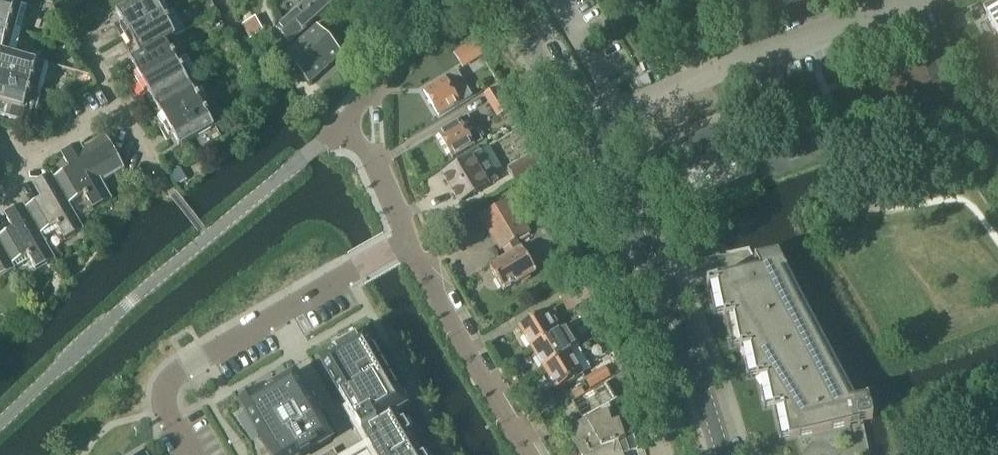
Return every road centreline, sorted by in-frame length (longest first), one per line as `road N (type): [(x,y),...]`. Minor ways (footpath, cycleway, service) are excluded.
road 1 (residential): [(0,424),(357,109)]
road 2 (residential): [(191,454),(163,406),(169,380),(409,242)]
road 3 (residential): [(723,454),(679,324),(580,132)]
road 4 (residential): [(580,132),(876,14)]
road 5 (residential): [(536,454),(409,242)]
road 6 (residential): [(580,132),(504,0)]
road 7 (residential): [(409,242),(357,109)]
road 8 (residential): [(119,105),(4,170)]
road 9 (residential): [(357,109),(425,0)]

